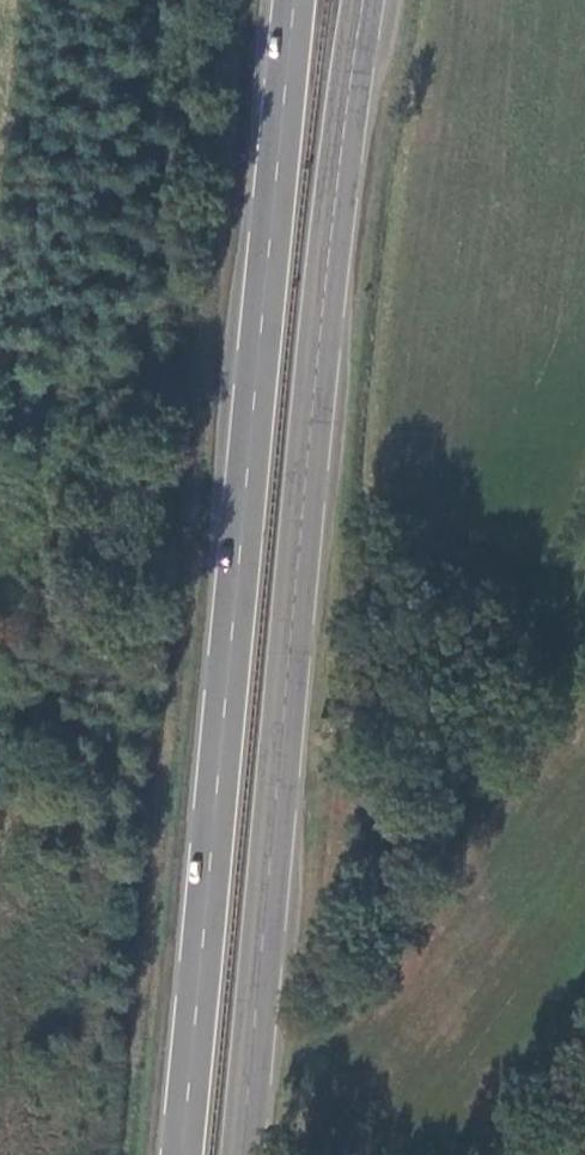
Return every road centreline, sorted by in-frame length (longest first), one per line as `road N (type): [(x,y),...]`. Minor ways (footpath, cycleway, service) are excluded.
road 1 (trunk): [(242,1154),(332,237),(364,0)]
road 2 (trunk): [(296,0),(182,1154)]

